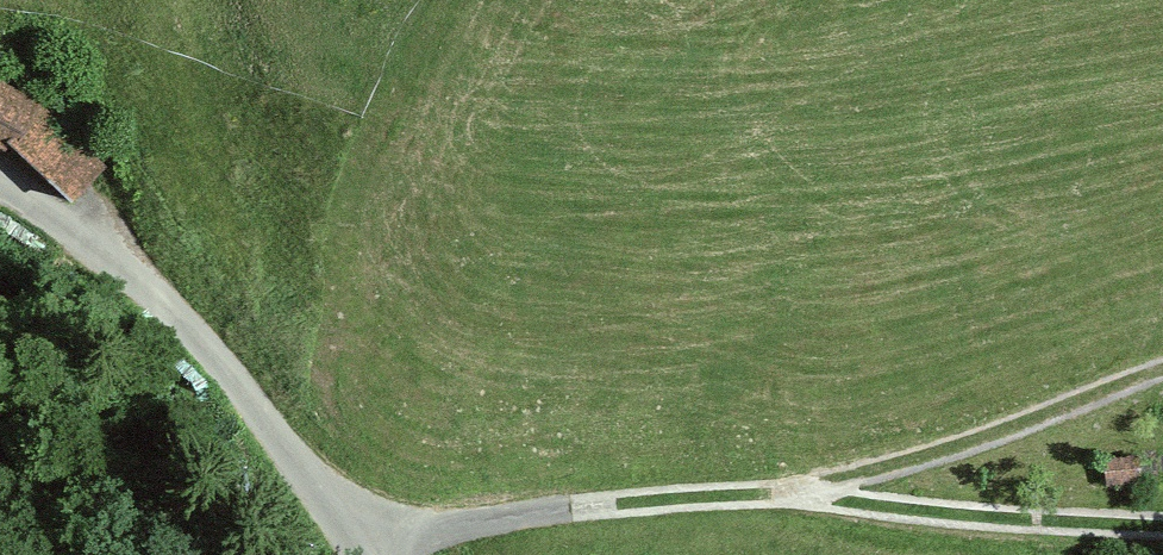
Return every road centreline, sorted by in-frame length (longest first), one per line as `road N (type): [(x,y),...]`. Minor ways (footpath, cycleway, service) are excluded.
road 1 (track): [(368,540),(593,502),(796,498),(1162,525)]
road 2 (unclassified): [(0,179),(178,316),(376,554)]
road 3 (track): [(796,498),(991,426),(1162,377)]

